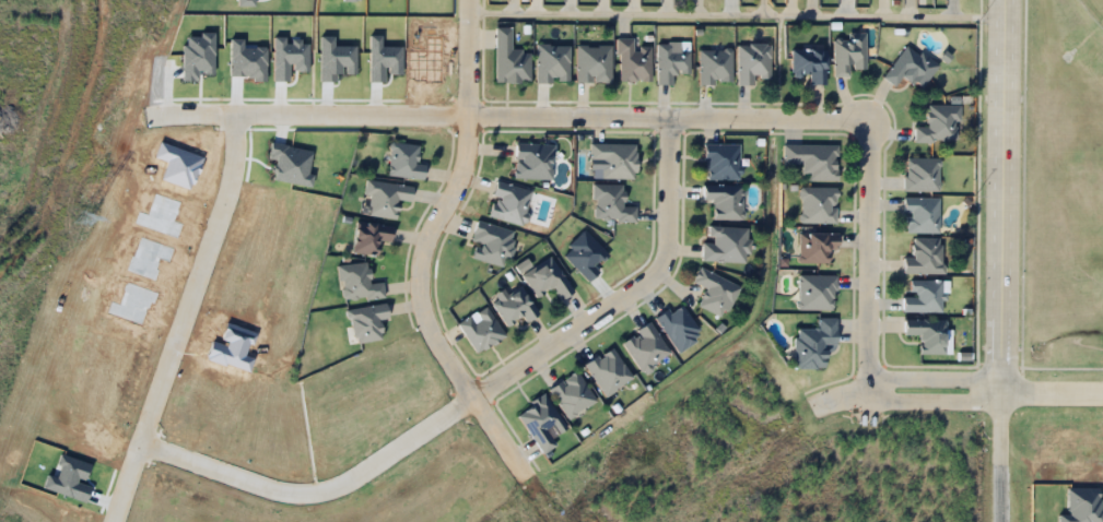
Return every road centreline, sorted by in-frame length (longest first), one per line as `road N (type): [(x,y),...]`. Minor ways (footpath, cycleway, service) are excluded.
road 1 (residential): [(865,390),(872,132),(866,120),(472,124)]
road 2 (tertiary): [(1004,0),(998,521)]
road 3 (residential): [(524,474),(425,319),(436,226),(470,166),(472,0)]
road 4 (residential): [(666,123),(667,259),(650,282),(473,398)]
road 5 (residential): [(999,391),(973,375),(892,372),(865,390)]
road 6 (residential): [(865,390),(999,391)]

